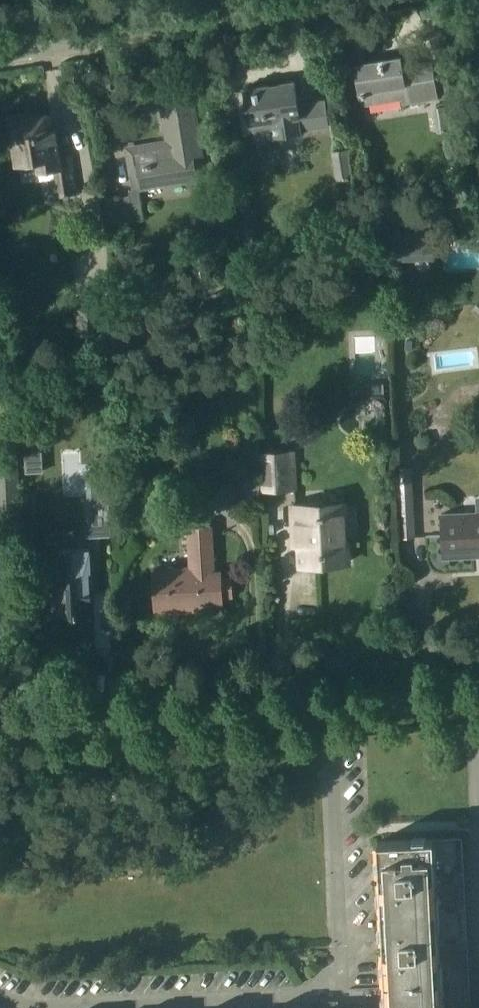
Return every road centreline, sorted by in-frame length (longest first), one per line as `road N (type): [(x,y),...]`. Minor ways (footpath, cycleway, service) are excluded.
road 1 (residential): [(0,726),(478,695)]
road 2 (unclassified): [(342,0),(0,54)]

